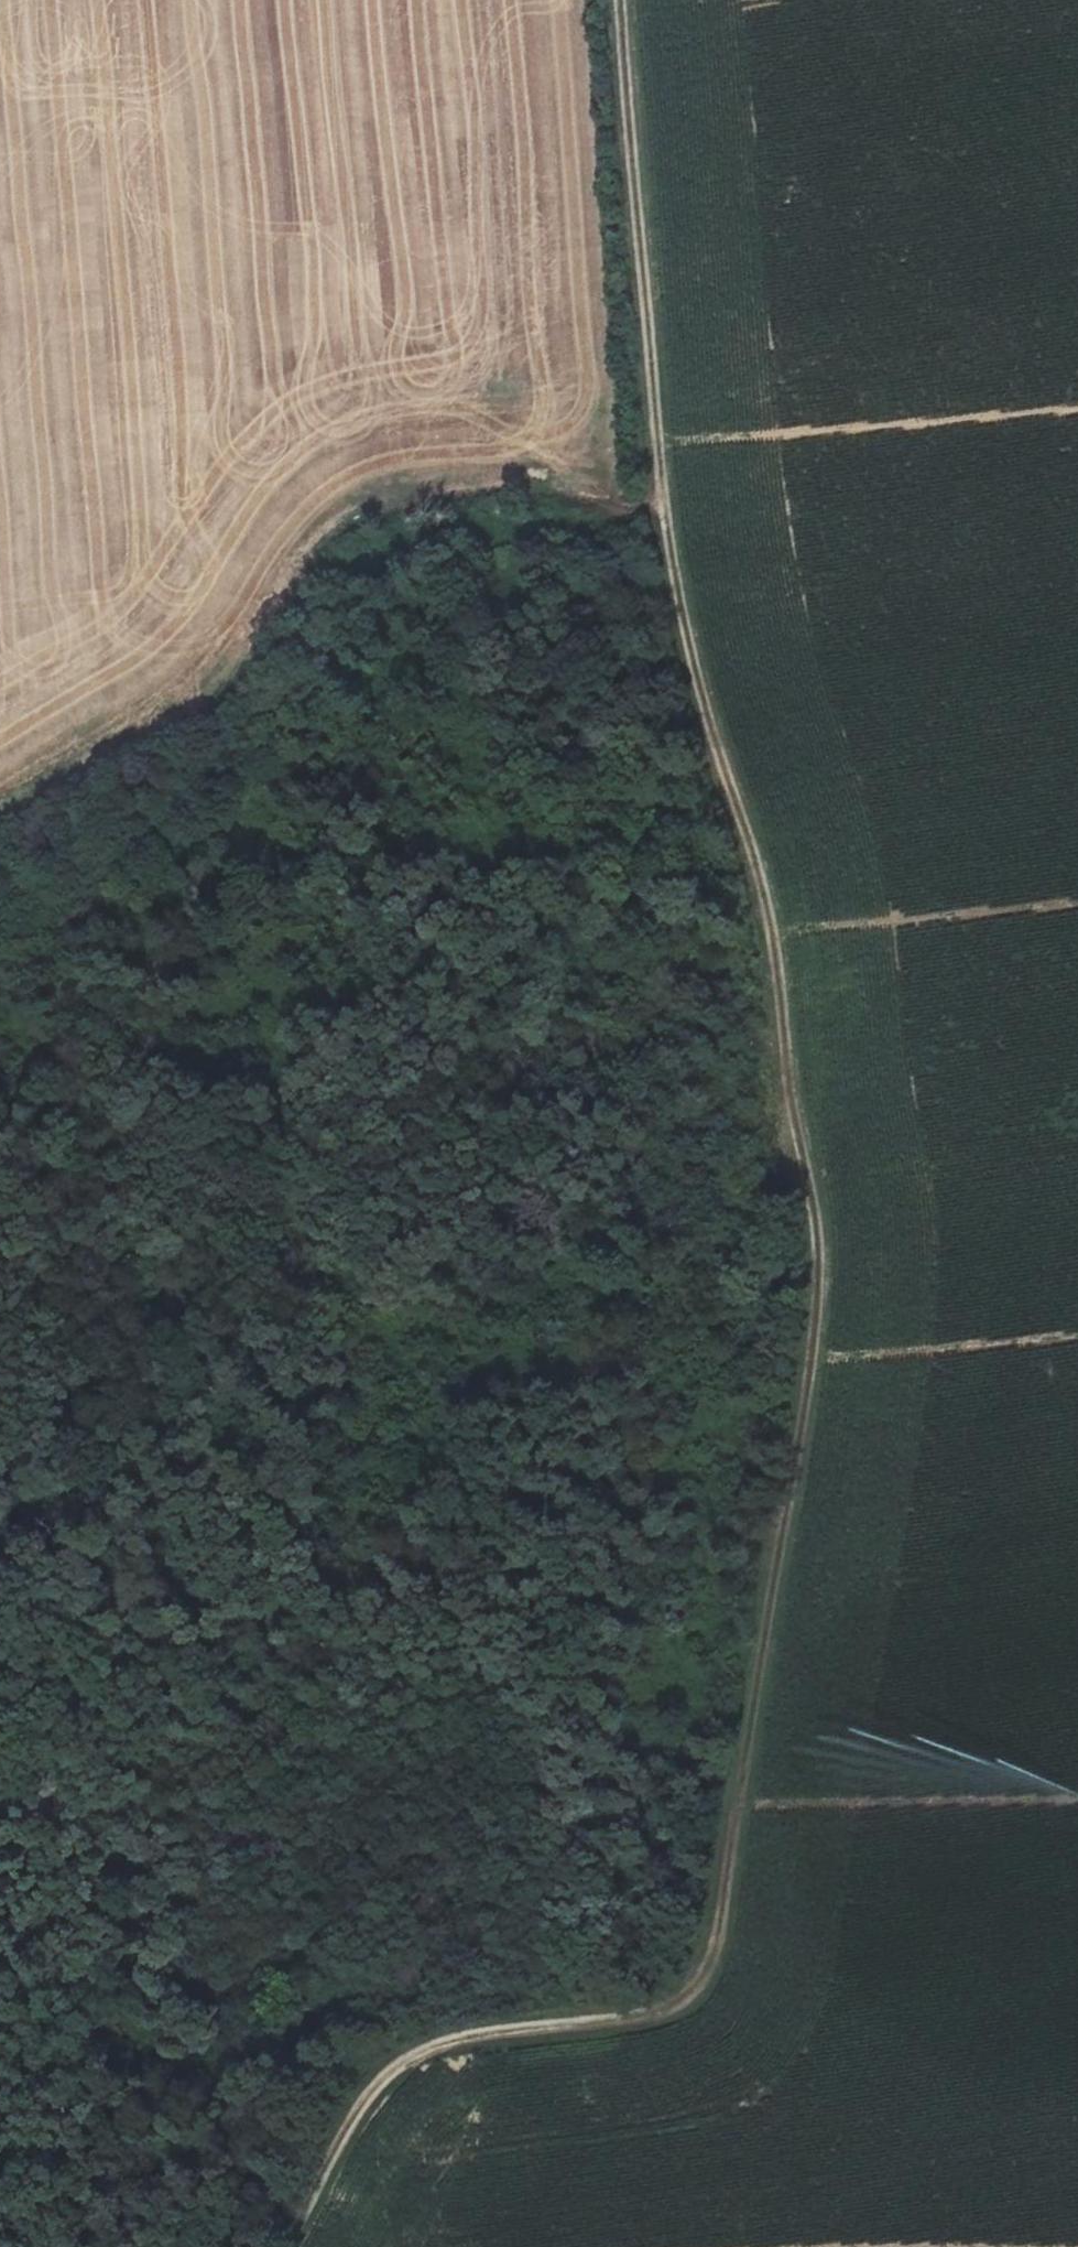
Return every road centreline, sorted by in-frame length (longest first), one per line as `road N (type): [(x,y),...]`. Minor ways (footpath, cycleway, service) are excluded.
road 1 (track): [(602,0),(646,511),(747,862),(762,1138),(823,1235),(682,1978),(617,2033),(418,2054),(320,2156),(273,2246)]

